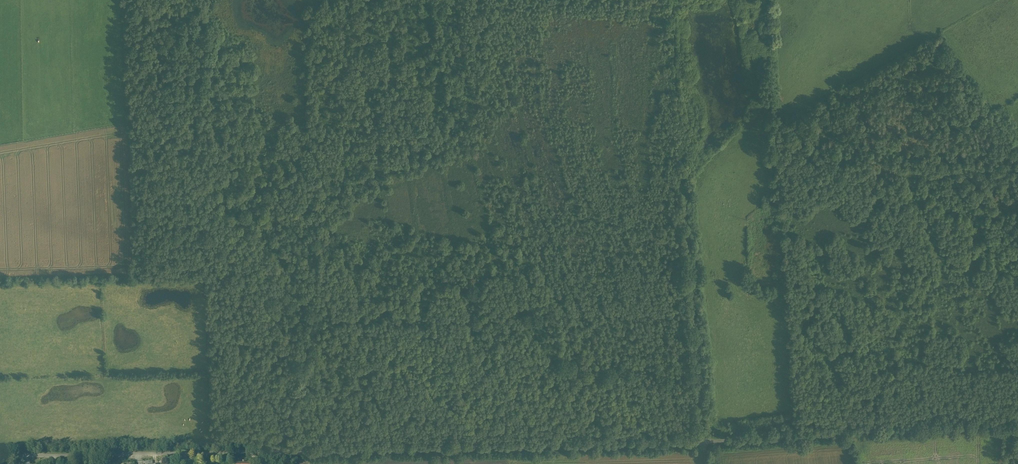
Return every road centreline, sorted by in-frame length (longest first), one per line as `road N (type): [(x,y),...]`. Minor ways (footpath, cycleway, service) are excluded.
road 1 (unclassified): [(0,458),(702,442)]
road 2 (track): [(702,442),(671,0)]
road 3 (unclassified): [(702,442),(1017,420)]

